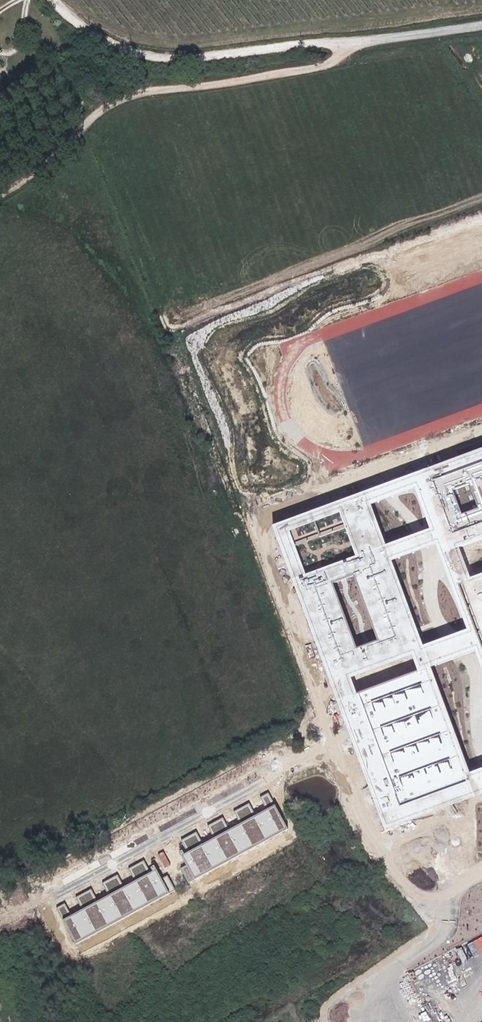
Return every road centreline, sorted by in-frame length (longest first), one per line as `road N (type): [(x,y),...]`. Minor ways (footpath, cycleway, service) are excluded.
road 1 (unclassified): [(481,23),(348,41)]

